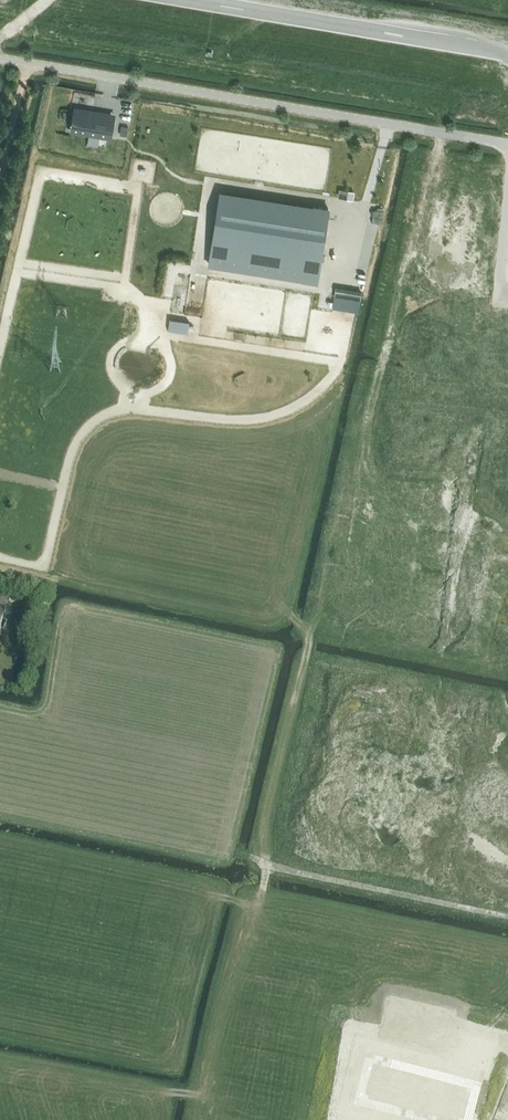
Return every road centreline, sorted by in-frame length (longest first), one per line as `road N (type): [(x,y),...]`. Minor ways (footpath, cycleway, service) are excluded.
road 1 (unclassified): [(500,143),(0,58)]
road 2 (track): [(507,53),(190,0)]

